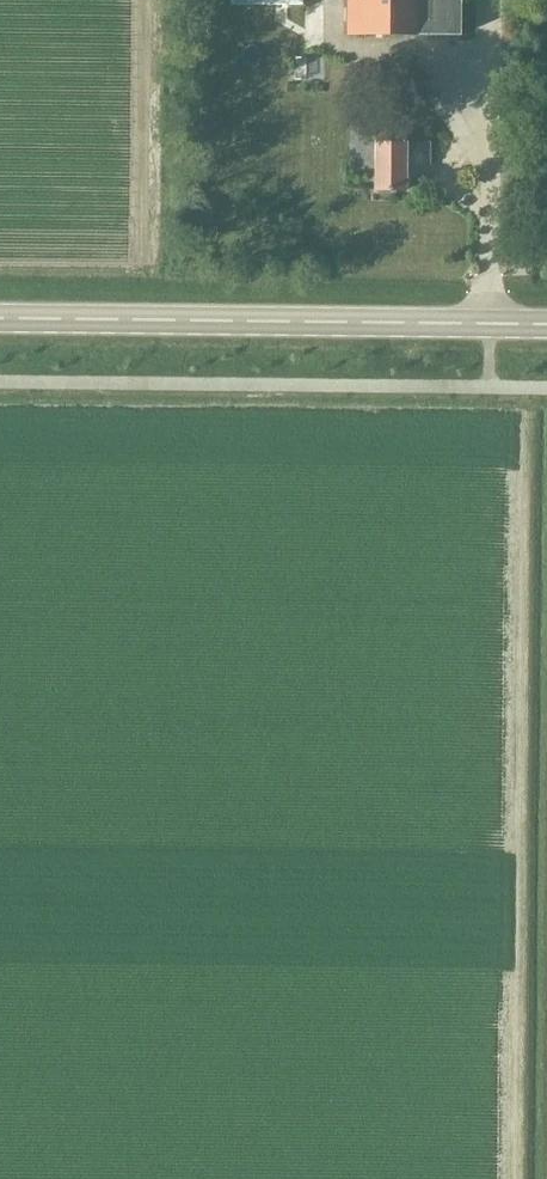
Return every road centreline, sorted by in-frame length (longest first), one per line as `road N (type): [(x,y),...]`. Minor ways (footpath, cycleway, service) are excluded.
road 1 (secondary): [(546,324),(0,318)]

